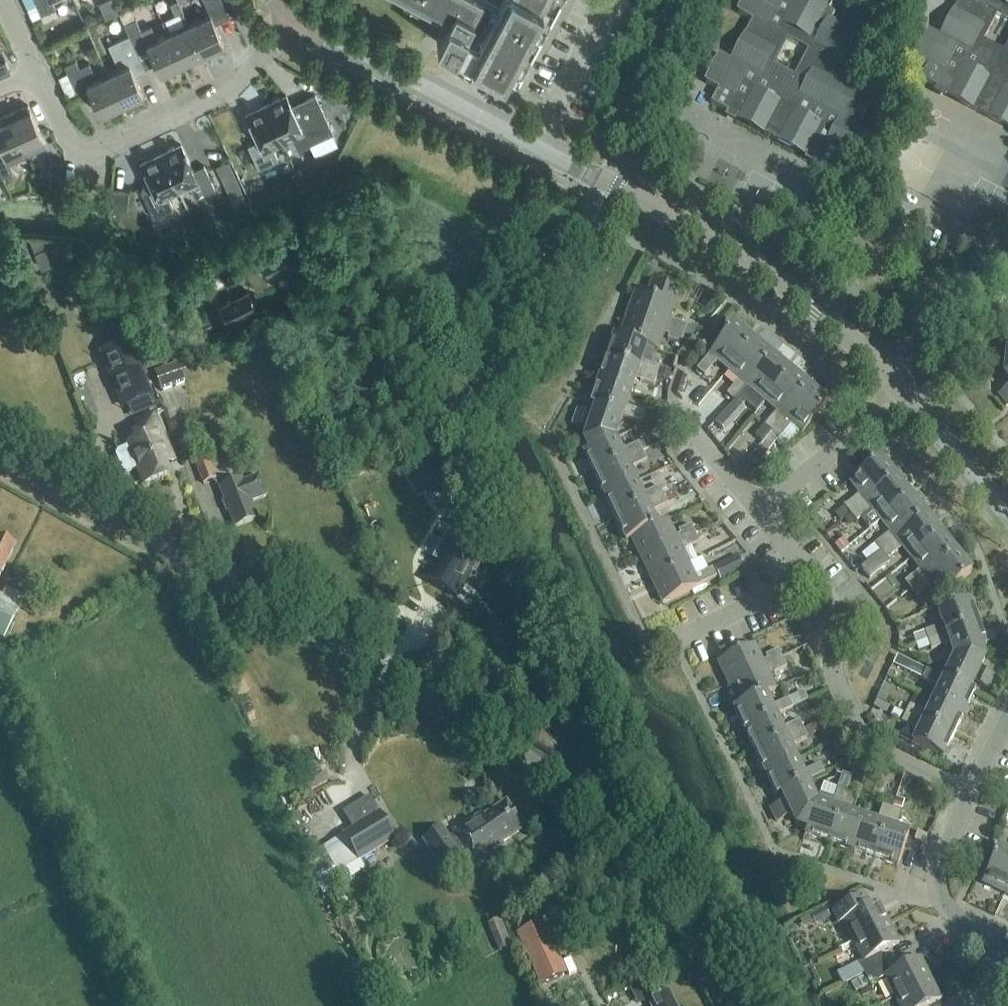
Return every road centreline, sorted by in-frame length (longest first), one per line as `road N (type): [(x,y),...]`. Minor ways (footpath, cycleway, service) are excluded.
road 1 (unclassified): [(734,1005),(668,891),(558,778),(243,589),(0,465)]
road 2 (tertiary): [(884,370),(761,269),(538,144)]
road 3 (residential): [(291,16),(229,89),(101,150),(68,138),(35,70)]
road 4 (residential): [(974,791),(888,754),(854,724),(833,685),(833,600),(812,575)]
road 5 (tertiary): [(538,144),(291,16)]
road 6 (unclassified): [(991,973),(1005,942),(955,919),(937,884),(974,791)]
road 7 (residential): [(759,511),(906,394)]
road 8 (residential): [(884,370),(1007,244)]
road 9 (tertiary): [(1007,524),(906,394)]
road 10 (residential): [(538,144),(609,0)]
road 11 (residential): [(675,644),(812,575)]

